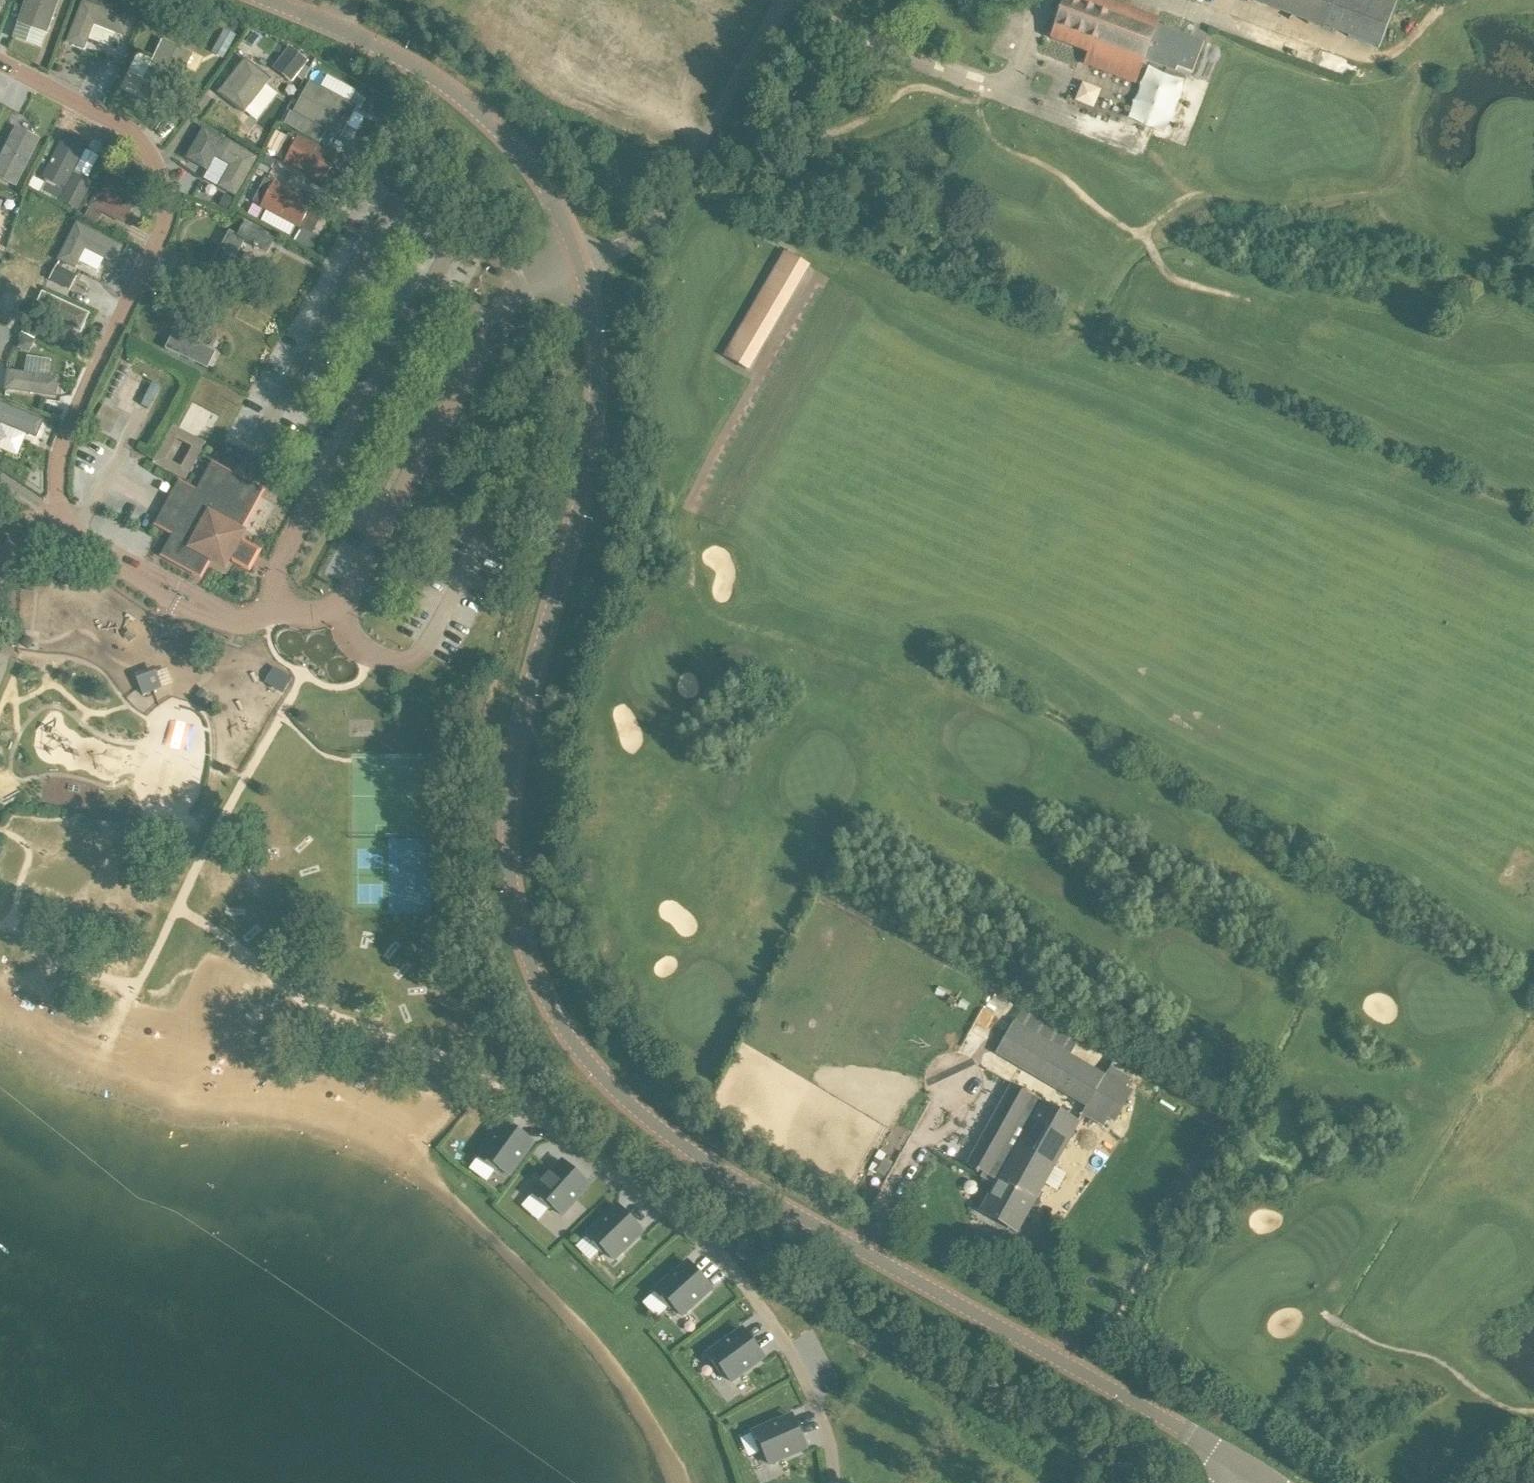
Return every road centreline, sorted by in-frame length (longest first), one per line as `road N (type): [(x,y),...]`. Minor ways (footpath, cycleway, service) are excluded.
road 1 (unclassified): [(1238,1464),(710,1154),(653,1114),(566,1017),(540,963),(517,866),(514,799),(519,732),(601,429),(603,340),(588,251)]
road 2 (unclassified): [(61,530),(65,435),(165,232),(160,186),(131,131),(0,64)]
road 3 (unclassified): [(836,1482),(818,1403),(711,1246),(521,1111)]
road 4 (unclassified): [(424,451),(339,617),(280,609),(241,624),(61,530)]
road 5 (unclassified): [(588,251),(550,184),(506,133),(415,66),(327,19)]
road 6 (unclassified): [(588,251),(632,233),(700,143),(784,0)]
road 7 (unclassified): [(424,451),(517,296),(588,251)]

